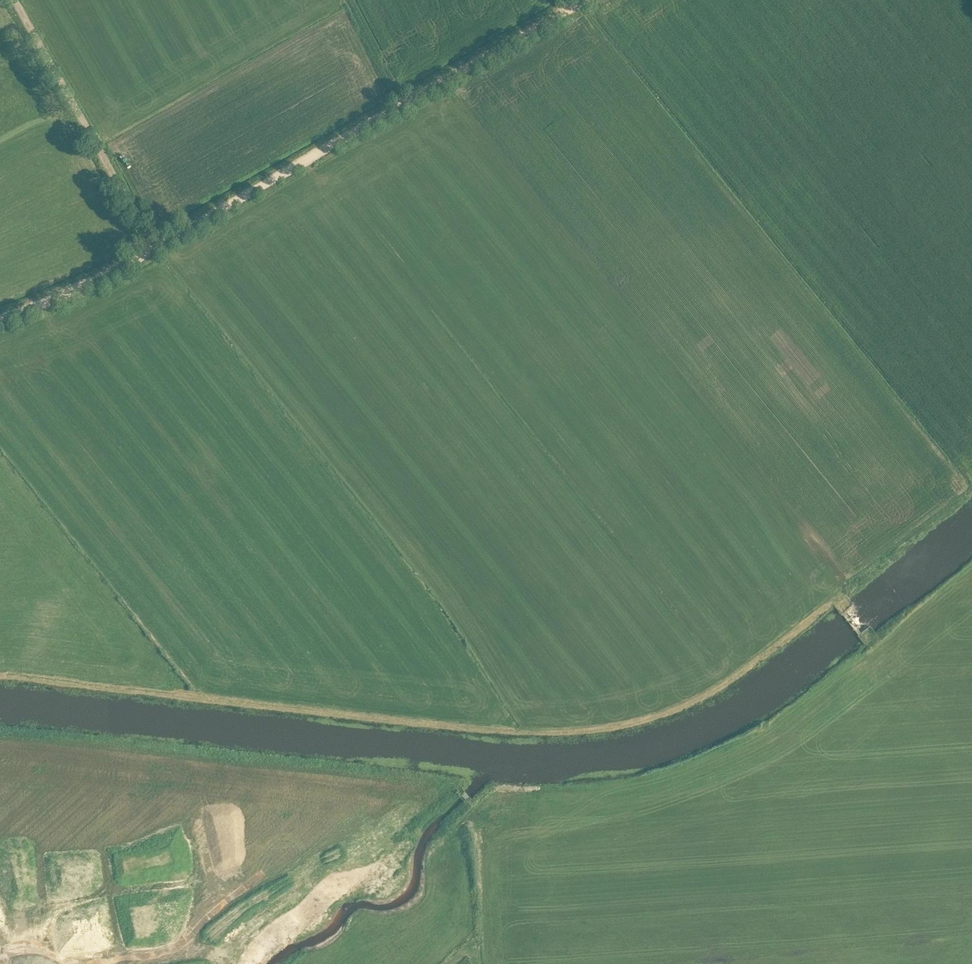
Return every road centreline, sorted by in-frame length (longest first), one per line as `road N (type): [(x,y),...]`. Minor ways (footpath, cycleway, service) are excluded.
road 1 (track): [(585,0),(154,250),(0,319)]
road 2 (track): [(154,250),(14,0)]

